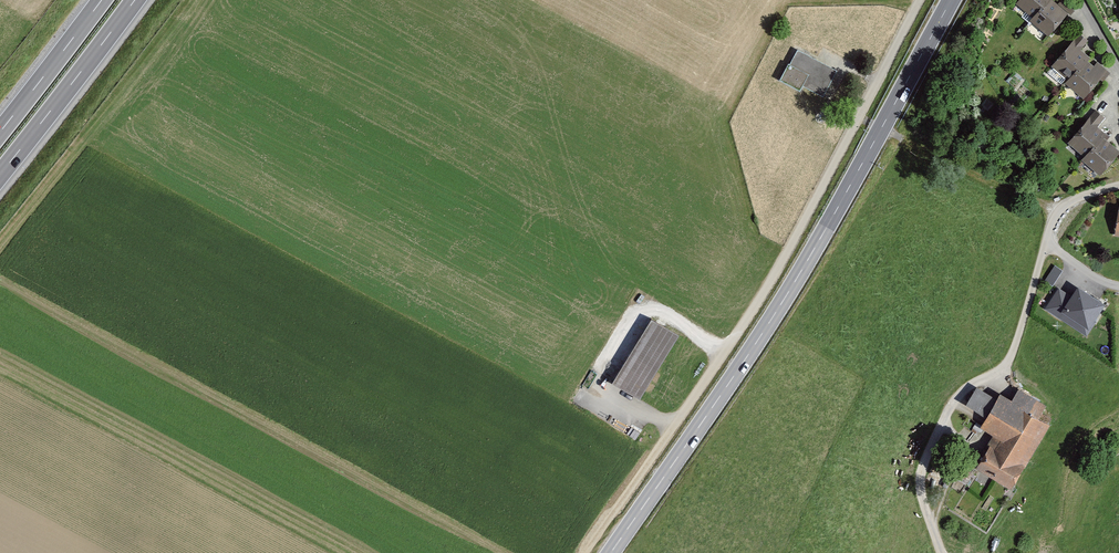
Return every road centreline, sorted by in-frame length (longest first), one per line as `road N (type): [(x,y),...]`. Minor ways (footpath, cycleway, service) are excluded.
road 1 (primary): [(949,0),(792,291),(610,552)]
road 2 (residential): [(1118,187),(1062,207),(1011,363),(960,394),(945,415),(921,479),(941,552)]
road 3 (motorway): [(0,173),(133,0)]
road 4 (motorway): [(100,0),(0,130)]

